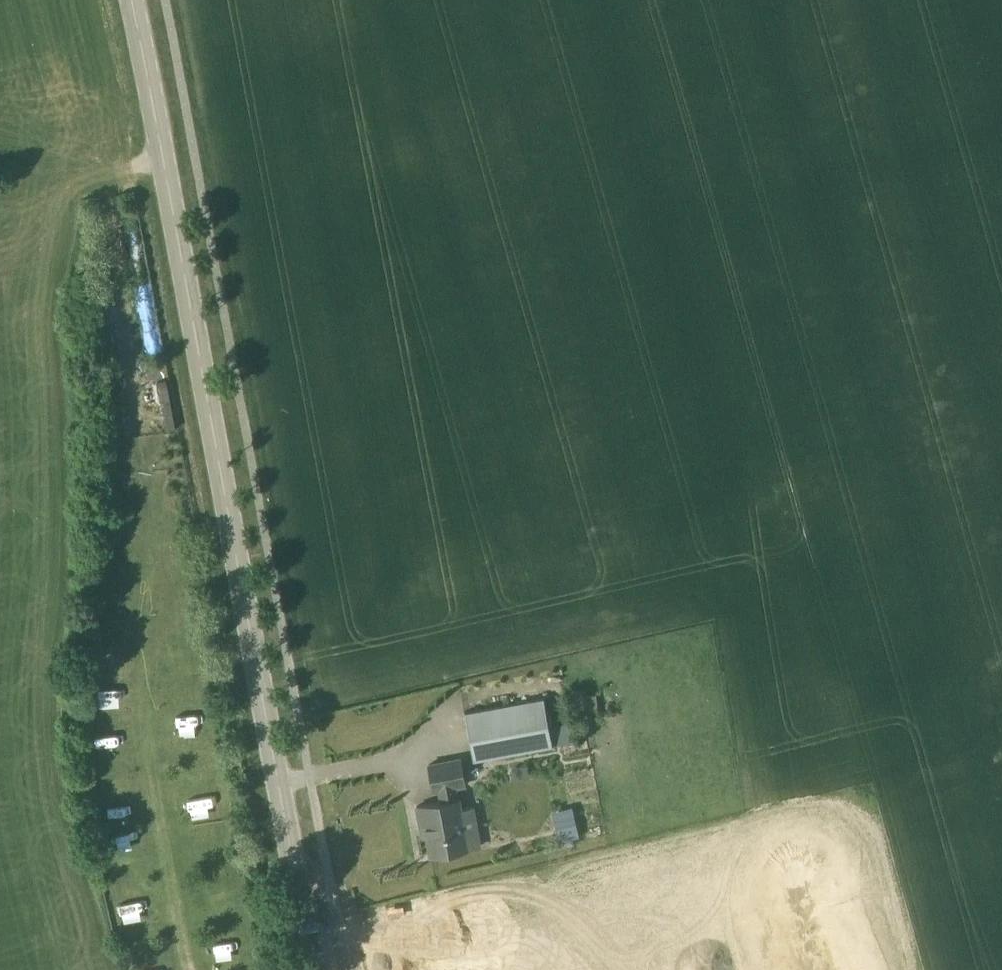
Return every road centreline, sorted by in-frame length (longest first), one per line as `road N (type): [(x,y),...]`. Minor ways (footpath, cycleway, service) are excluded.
road 1 (secondary): [(313,969),(127,0)]

